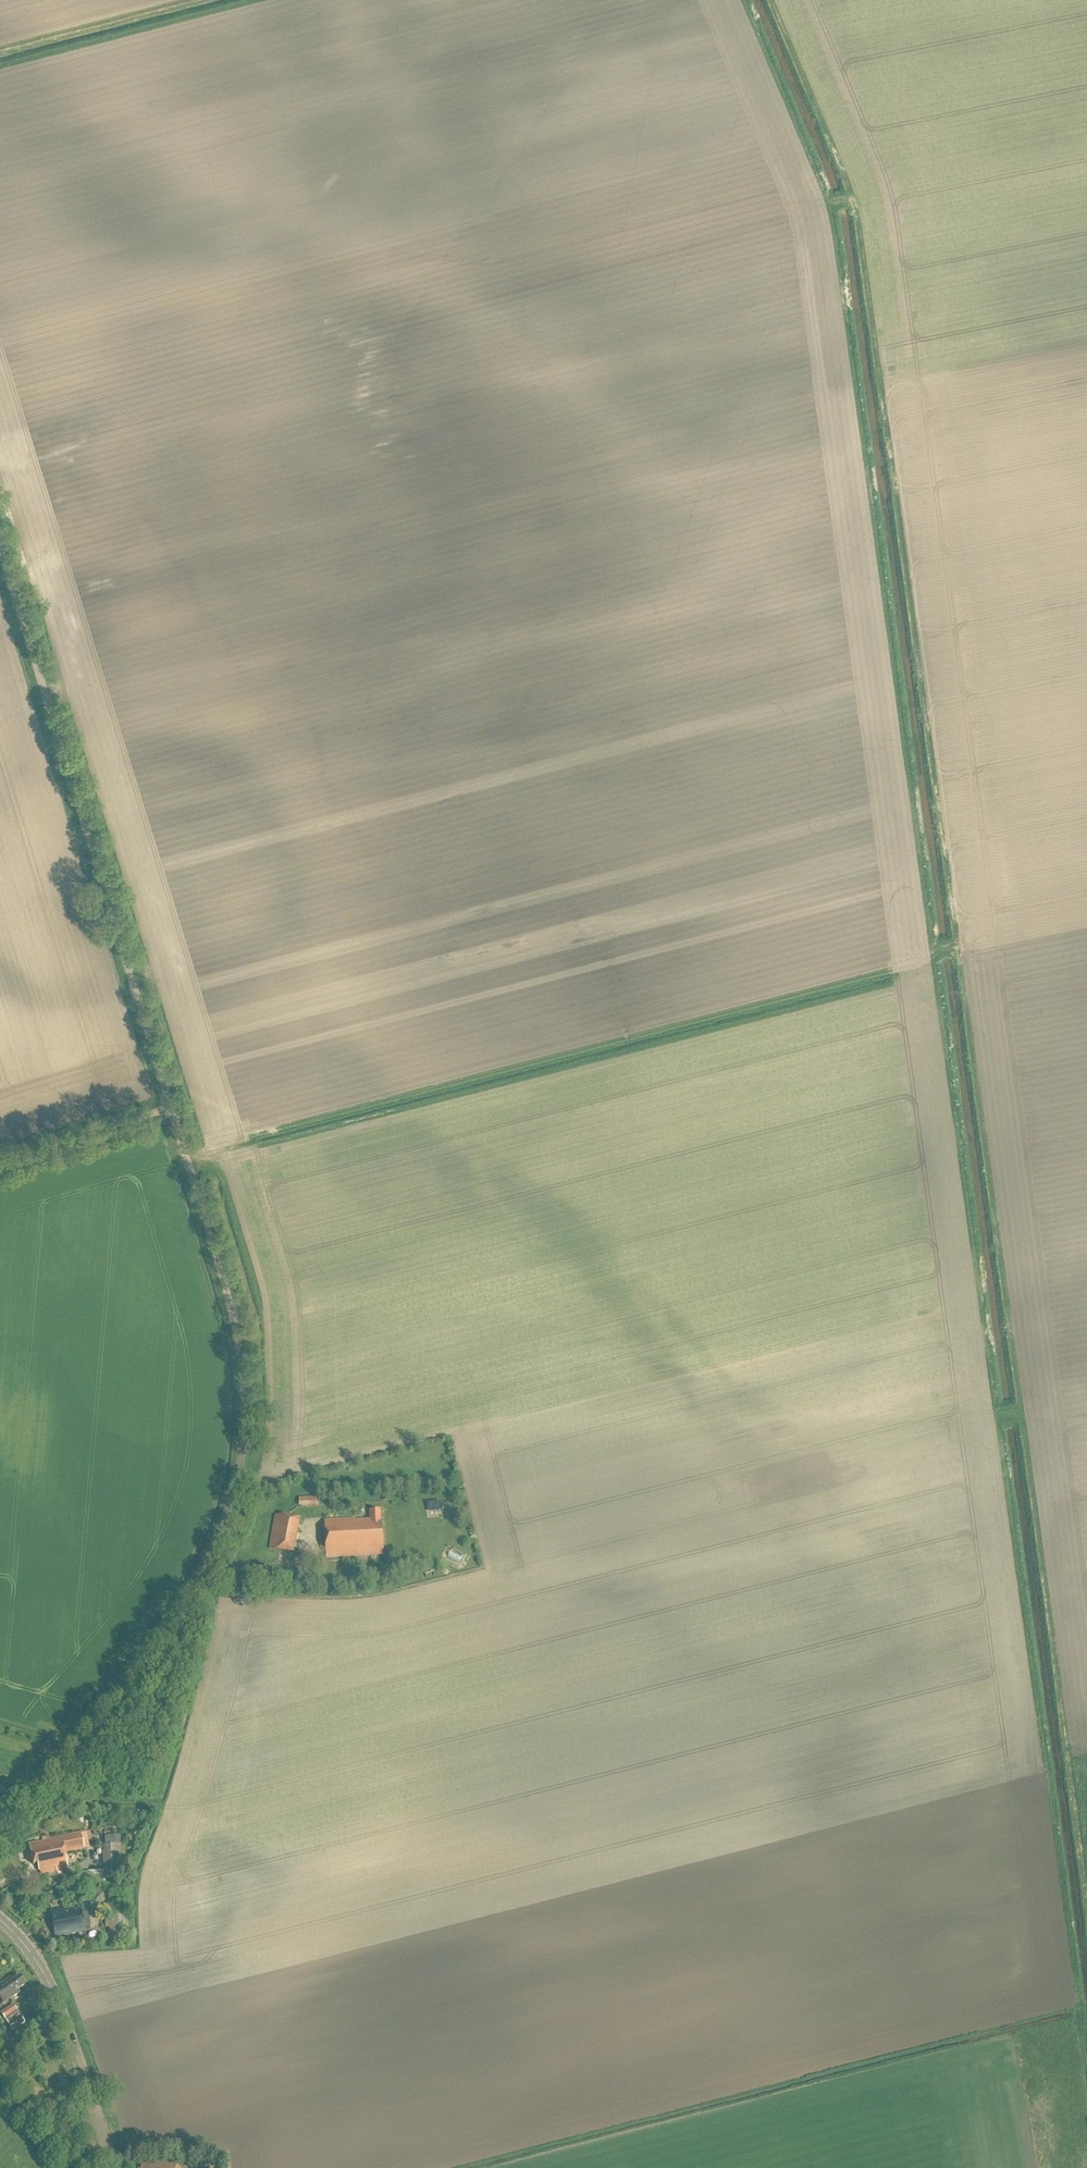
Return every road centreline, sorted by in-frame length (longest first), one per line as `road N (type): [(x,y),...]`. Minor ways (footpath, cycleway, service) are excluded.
road 1 (track): [(748,0),(838,218),(1086,2045)]
road 2 (track): [(770,0),(852,189),(1086,1876)]
road 3 (unclassified): [(0,1828),(198,1582),(241,1464),(244,1390),(237,1327),(0,543)]
road 4 (tertiary): [(113,2167),(55,1997),(34,1956),(0,1921)]
road 5 (track): [(0,49),(191,0)]
road 6 (track): [(0,1158),(170,1107)]

